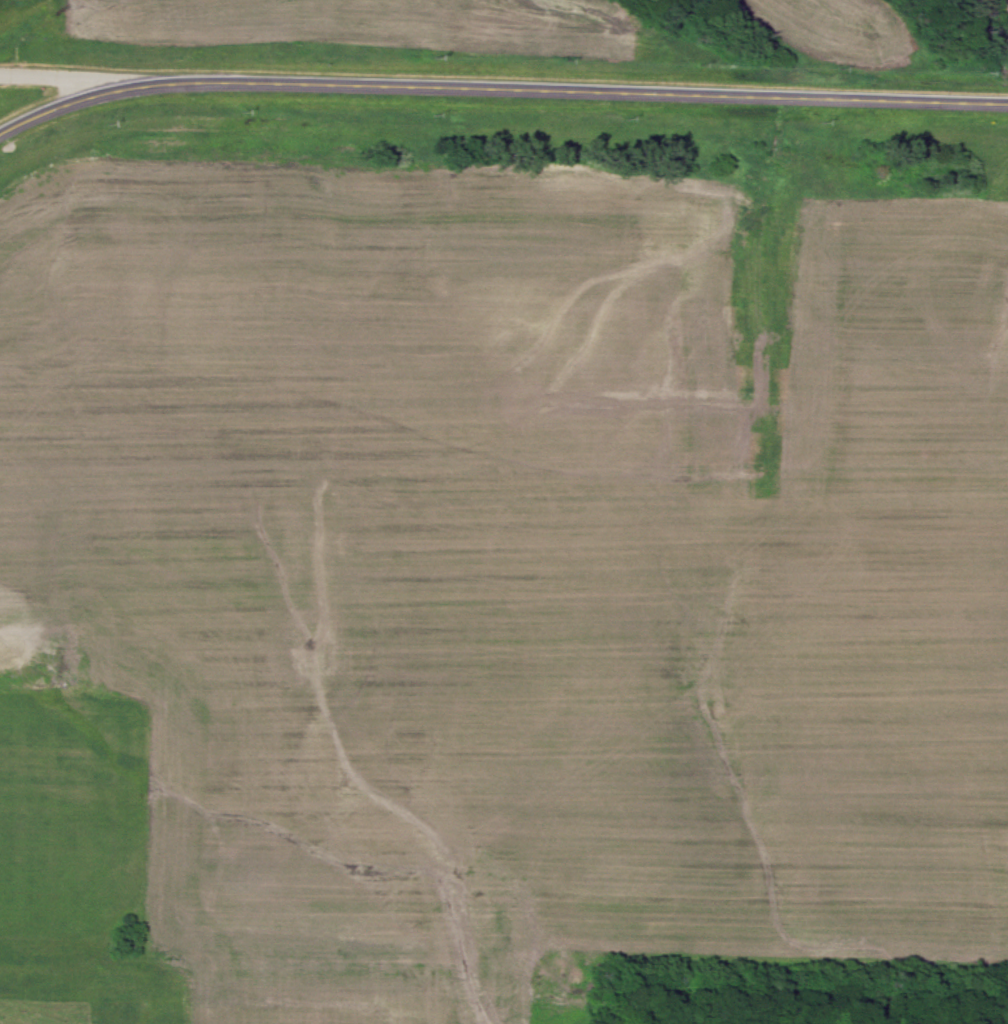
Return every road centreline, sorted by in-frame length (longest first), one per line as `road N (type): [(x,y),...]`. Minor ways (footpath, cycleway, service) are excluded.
road 1 (tertiary): [(102,95),(171,84),(1007,105)]

